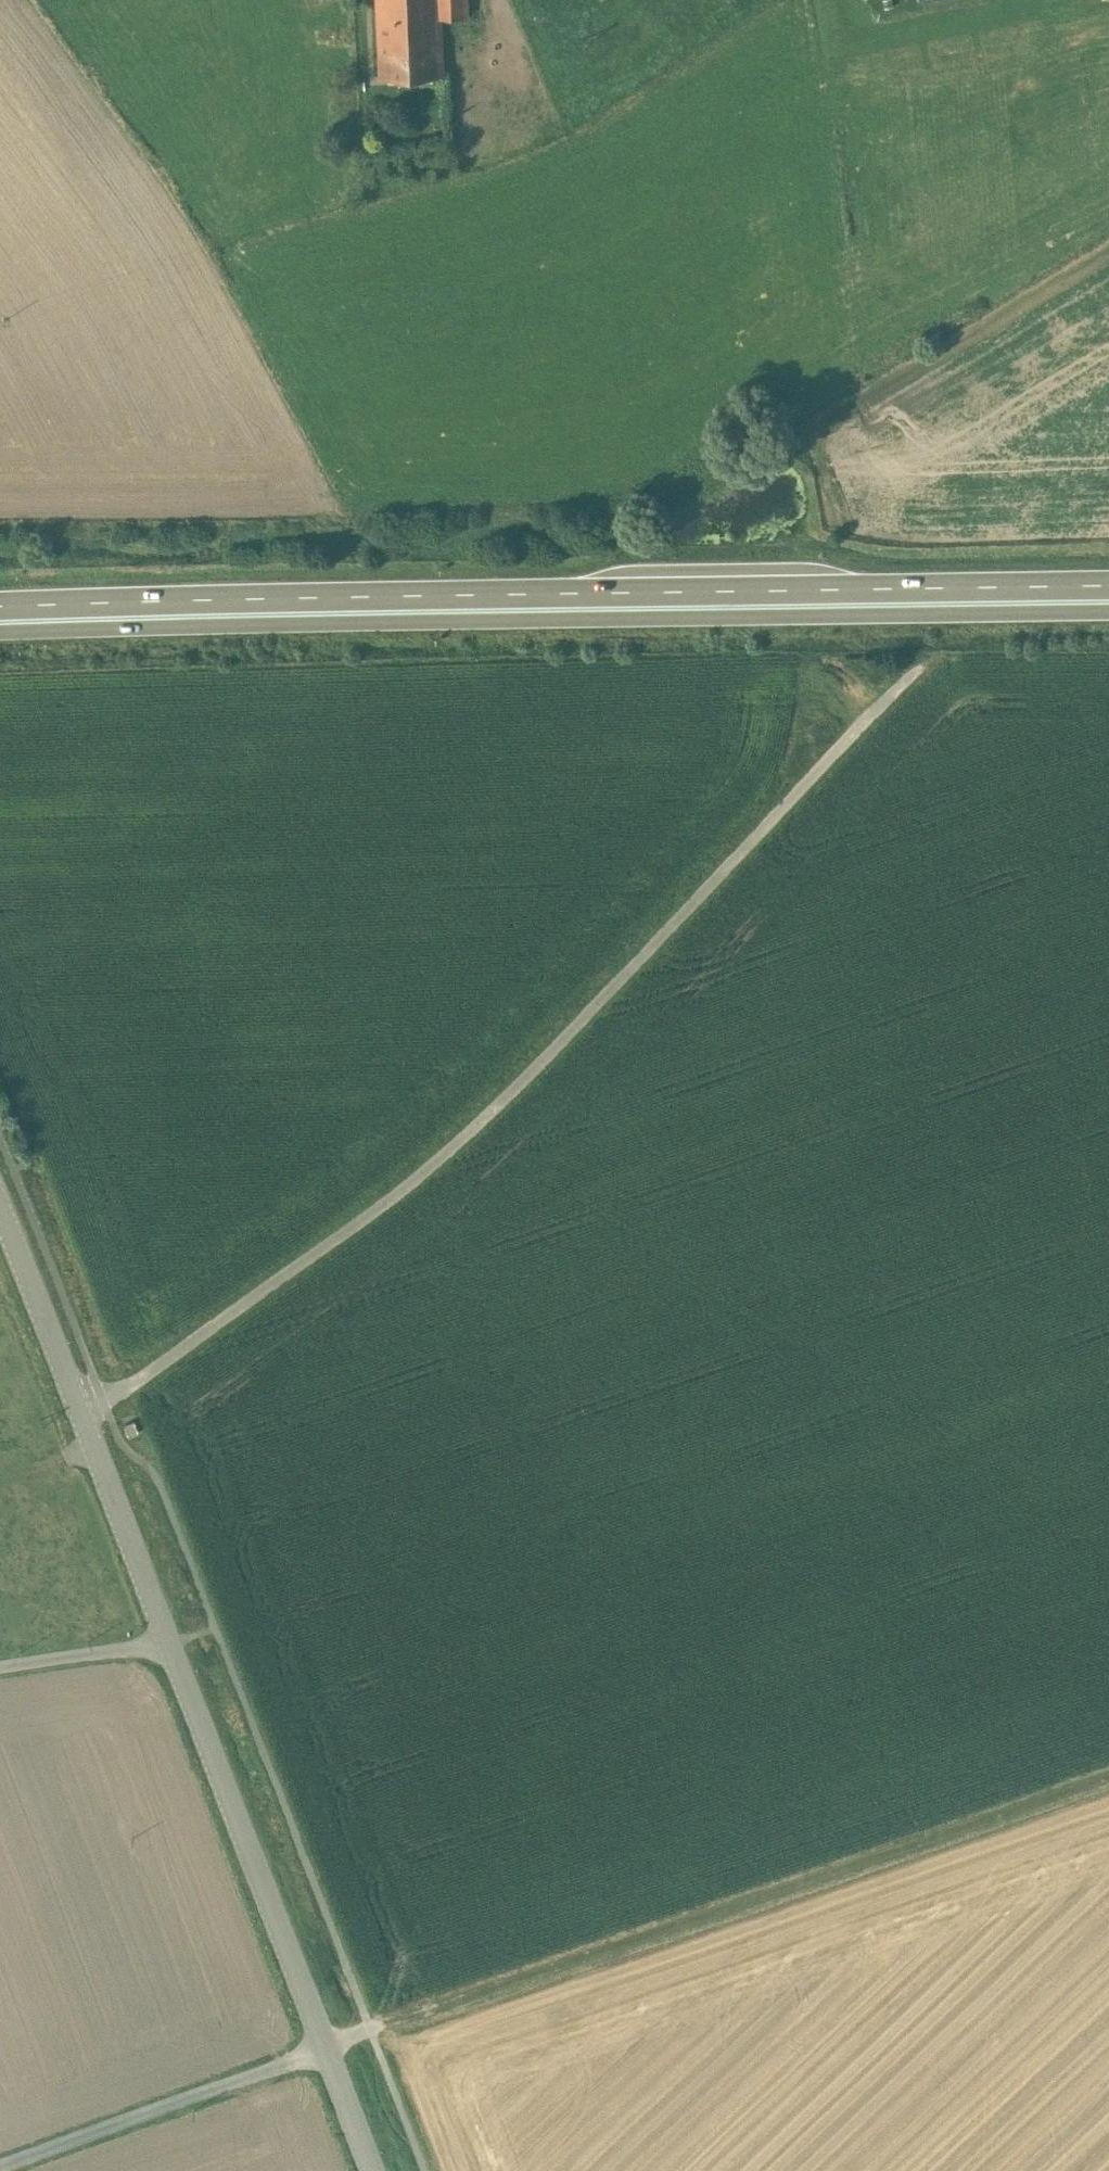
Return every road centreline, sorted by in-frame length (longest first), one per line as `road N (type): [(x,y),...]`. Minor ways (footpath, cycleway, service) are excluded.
road 1 (track): [(1108,1776),(371,2027),(0,2166)]
road 2 (track): [(80,1409),(287,1274),(459,1139),(924,661)]
road 3 (trunk): [(1108,586),(0,607)]
road 4 (trunk): [(0,634),(1108,613)]
road 5 (tertiary): [(374,2170),(0,1207)]

